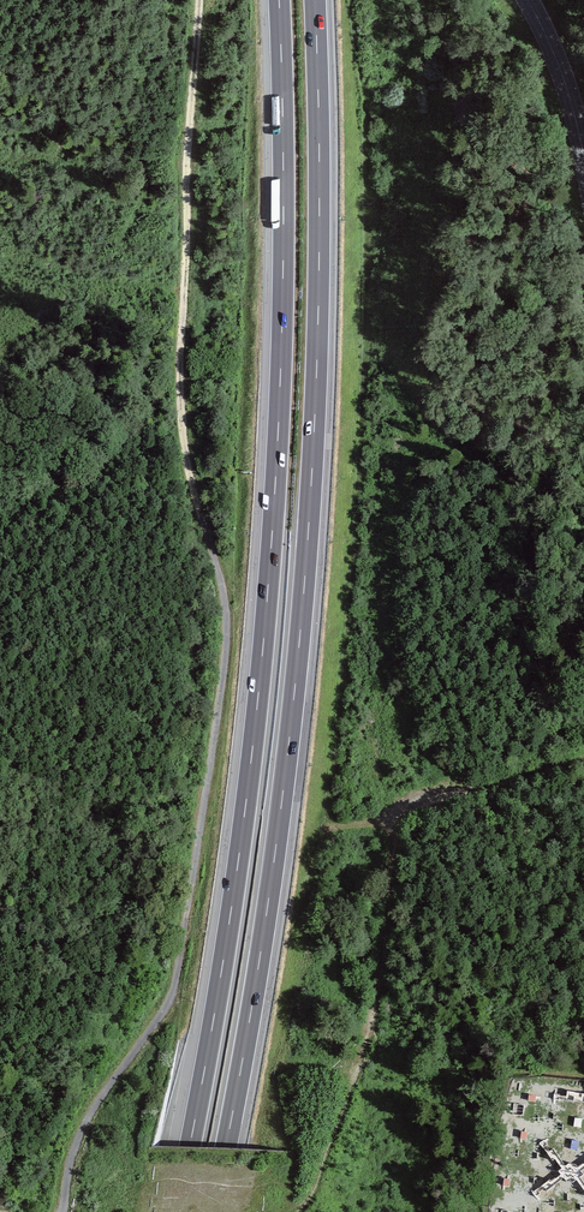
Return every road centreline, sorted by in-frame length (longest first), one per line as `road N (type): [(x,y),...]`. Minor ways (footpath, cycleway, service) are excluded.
road 1 (track): [(62,1211),(84,1127),(175,988),(224,665),(223,596),(188,466),(181,392),(199,0)]
road 2 (motorway): [(212,1211),(258,967),(299,645),(318,318),(315,0)]
road 3 (motorway): [(279,0),(282,319),(263,641),(223,961),(176,1211)]
road 4 (track): [(583,760),(396,814),(388,926),(364,1041)]
road 5 (secondary): [(529,0),(571,90),(583,153)]

